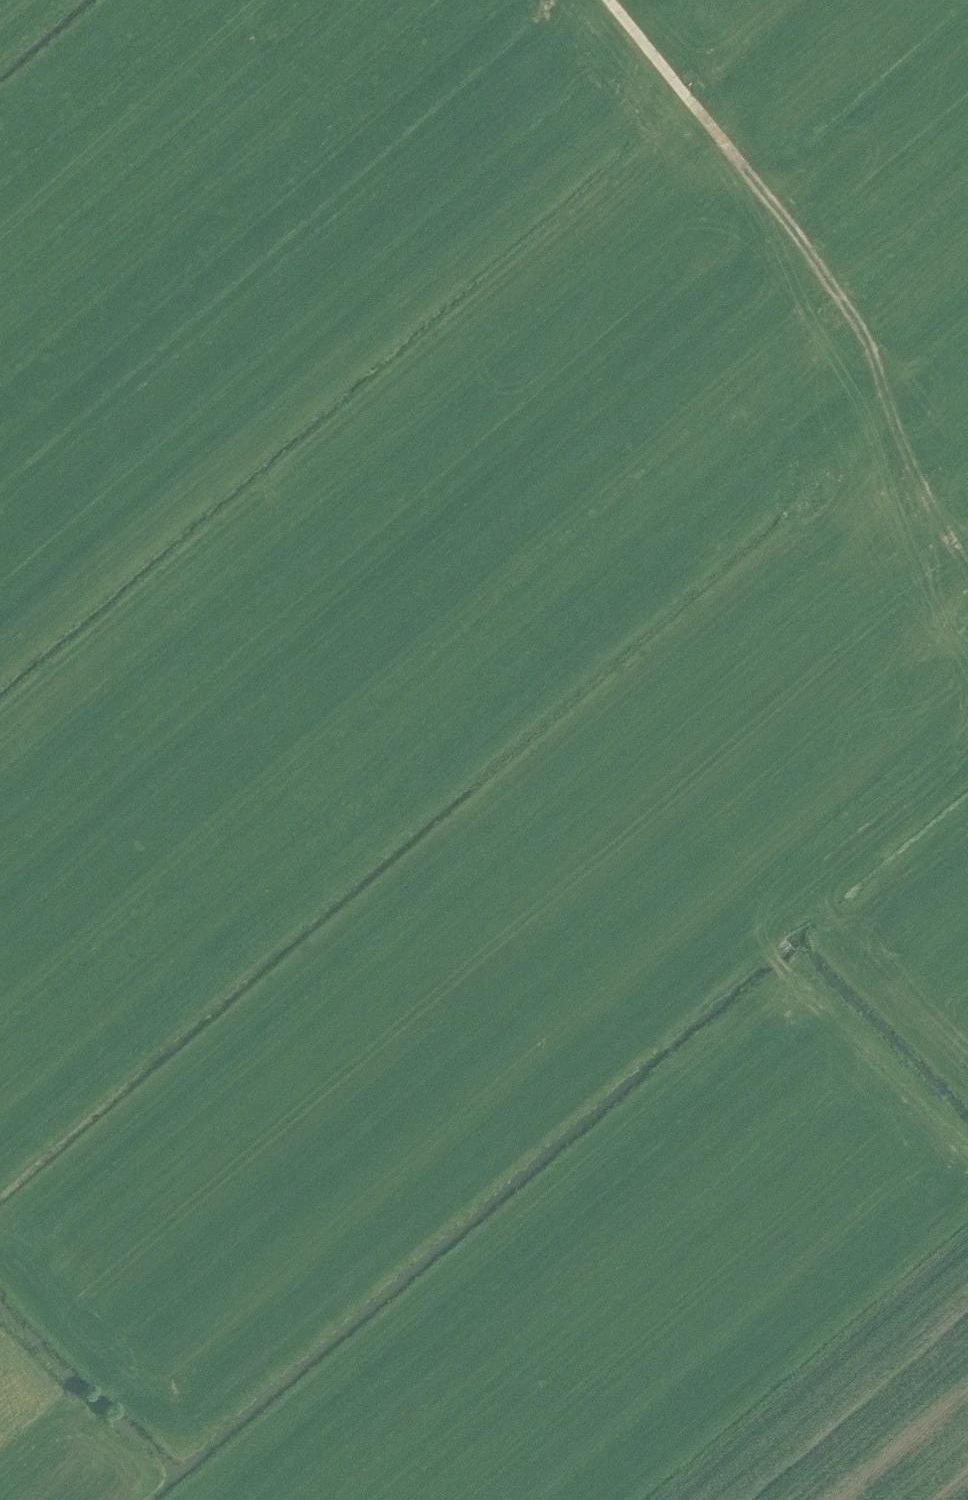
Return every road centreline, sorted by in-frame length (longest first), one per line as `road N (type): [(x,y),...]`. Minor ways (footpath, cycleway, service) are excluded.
road 1 (track): [(607,0),(809,248),(876,350),(891,410)]

